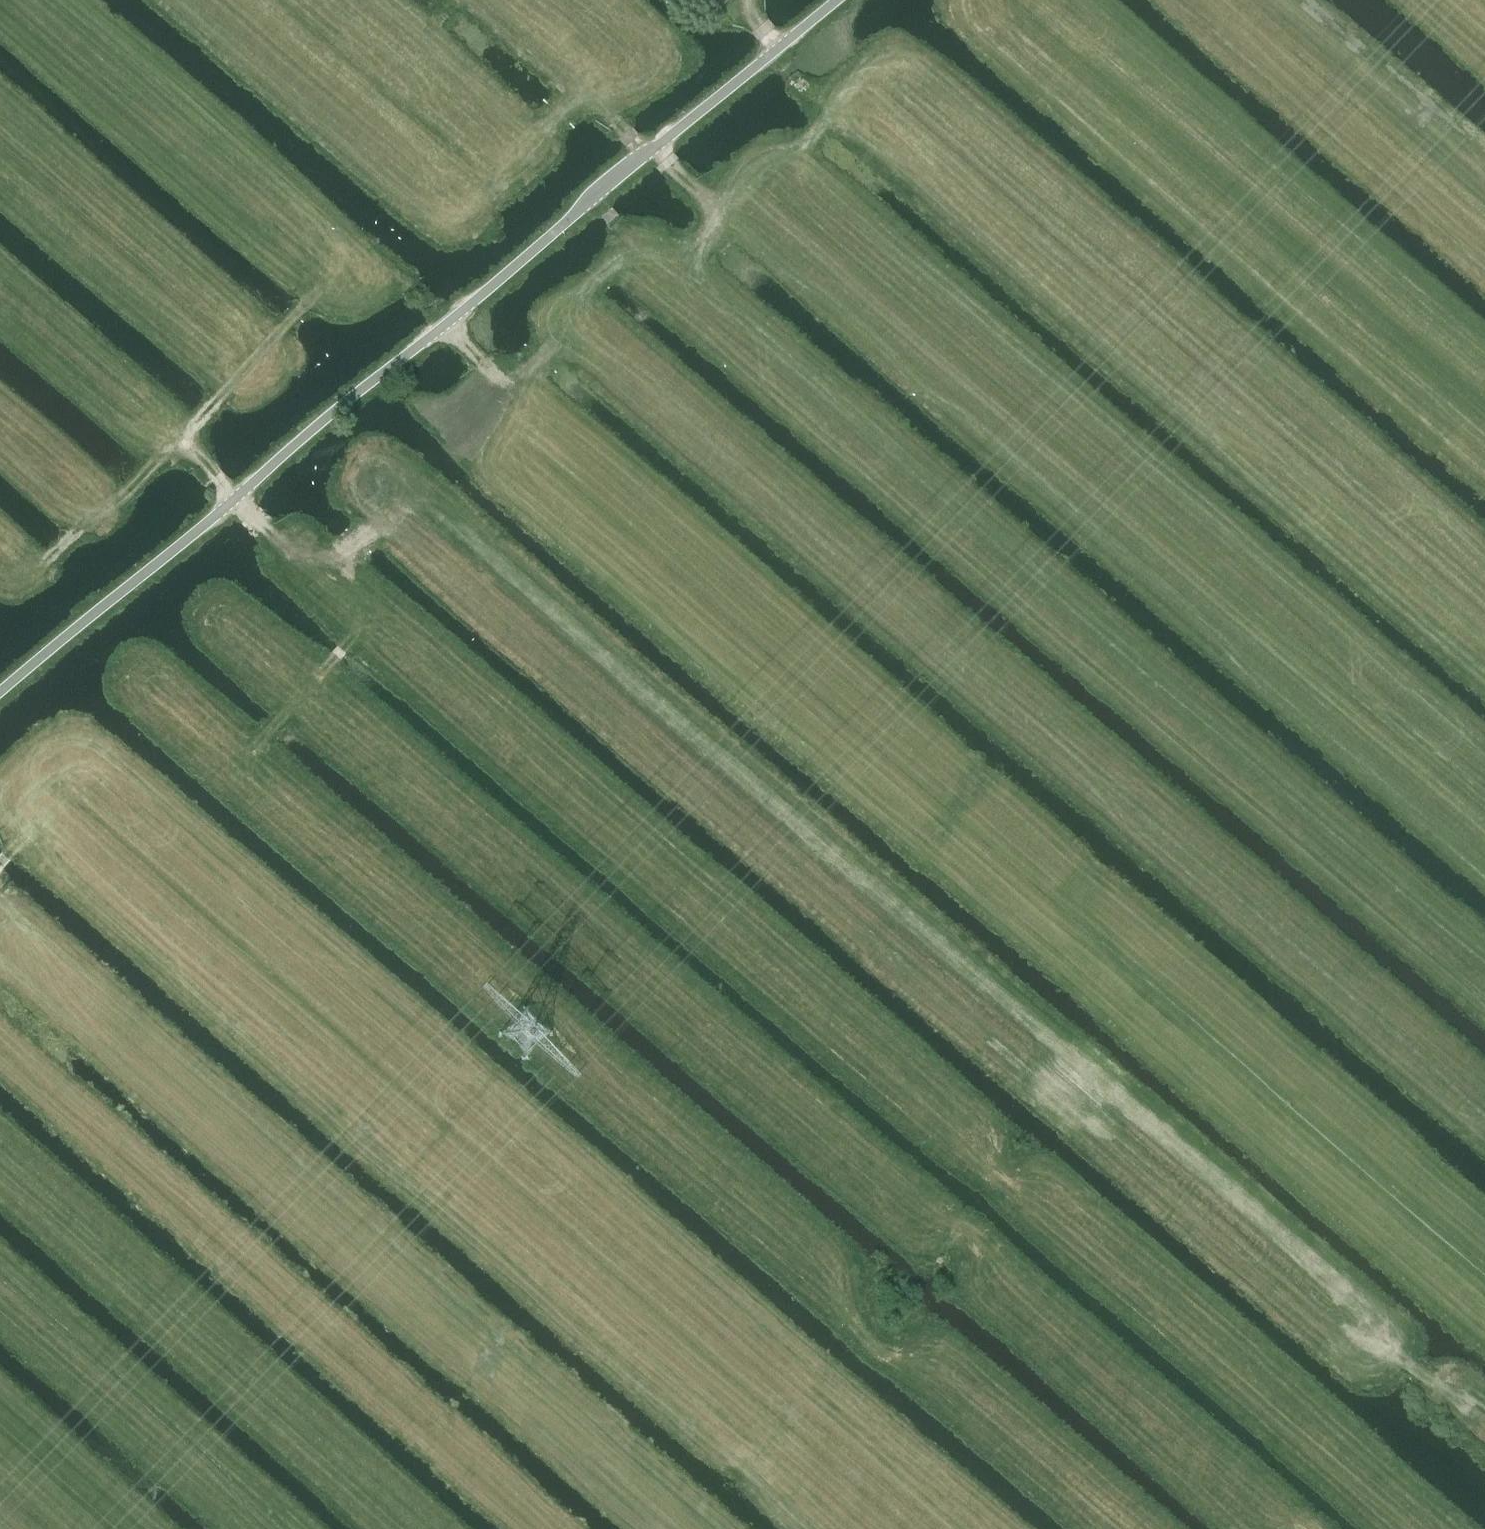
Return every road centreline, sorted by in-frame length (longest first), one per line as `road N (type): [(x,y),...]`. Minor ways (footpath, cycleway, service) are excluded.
road 1 (unclassified): [(0,695),(838,0)]

